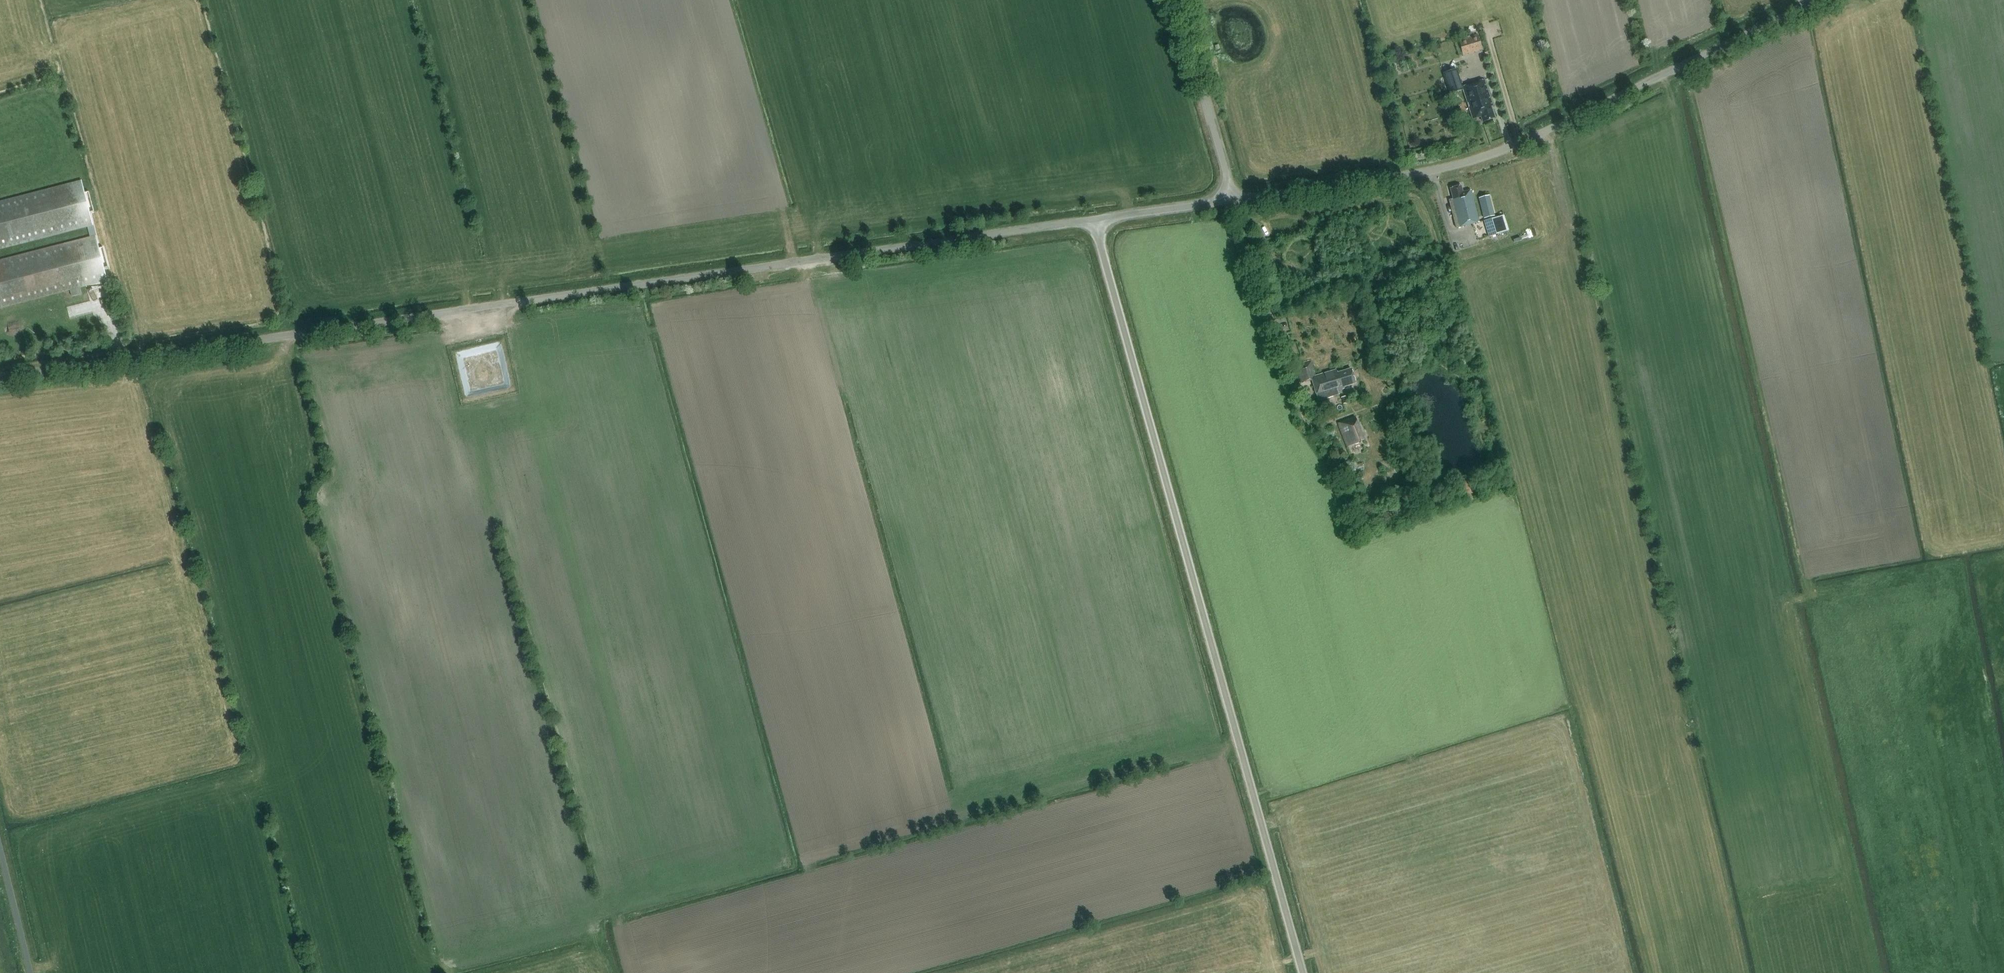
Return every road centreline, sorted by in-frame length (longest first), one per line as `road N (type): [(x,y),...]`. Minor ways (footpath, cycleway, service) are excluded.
road 1 (unclassified): [(0,377),(1093,220)]
road 2 (unclassified): [(1303,972),(1093,220)]
road 3 (unclassified): [(1234,199),(1492,154),(1814,0)]
road 4 (unclassified): [(1234,199),(1176,0)]
road 5 (track): [(1234,199),(1288,368)]
road 6 (unclassified): [(1093,220),(1234,199)]
road 7 (unclassified): [(32,972),(0,840)]

